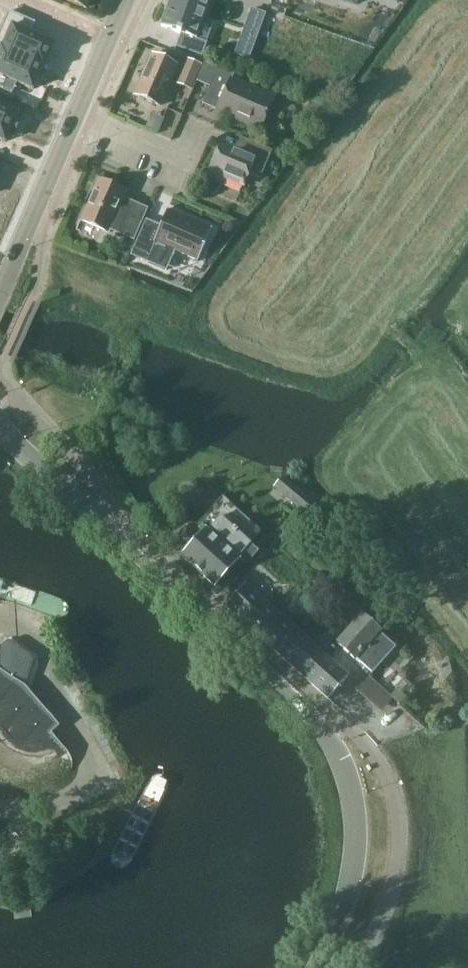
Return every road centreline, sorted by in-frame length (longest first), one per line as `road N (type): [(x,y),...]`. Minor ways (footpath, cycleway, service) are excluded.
road 1 (tertiary): [(317,967),(360,841),(344,759),(317,720),(0,427)]
road 2 (tertiary): [(0,293),(77,112)]
road 3 (residential): [(77,112),(196,164)]

